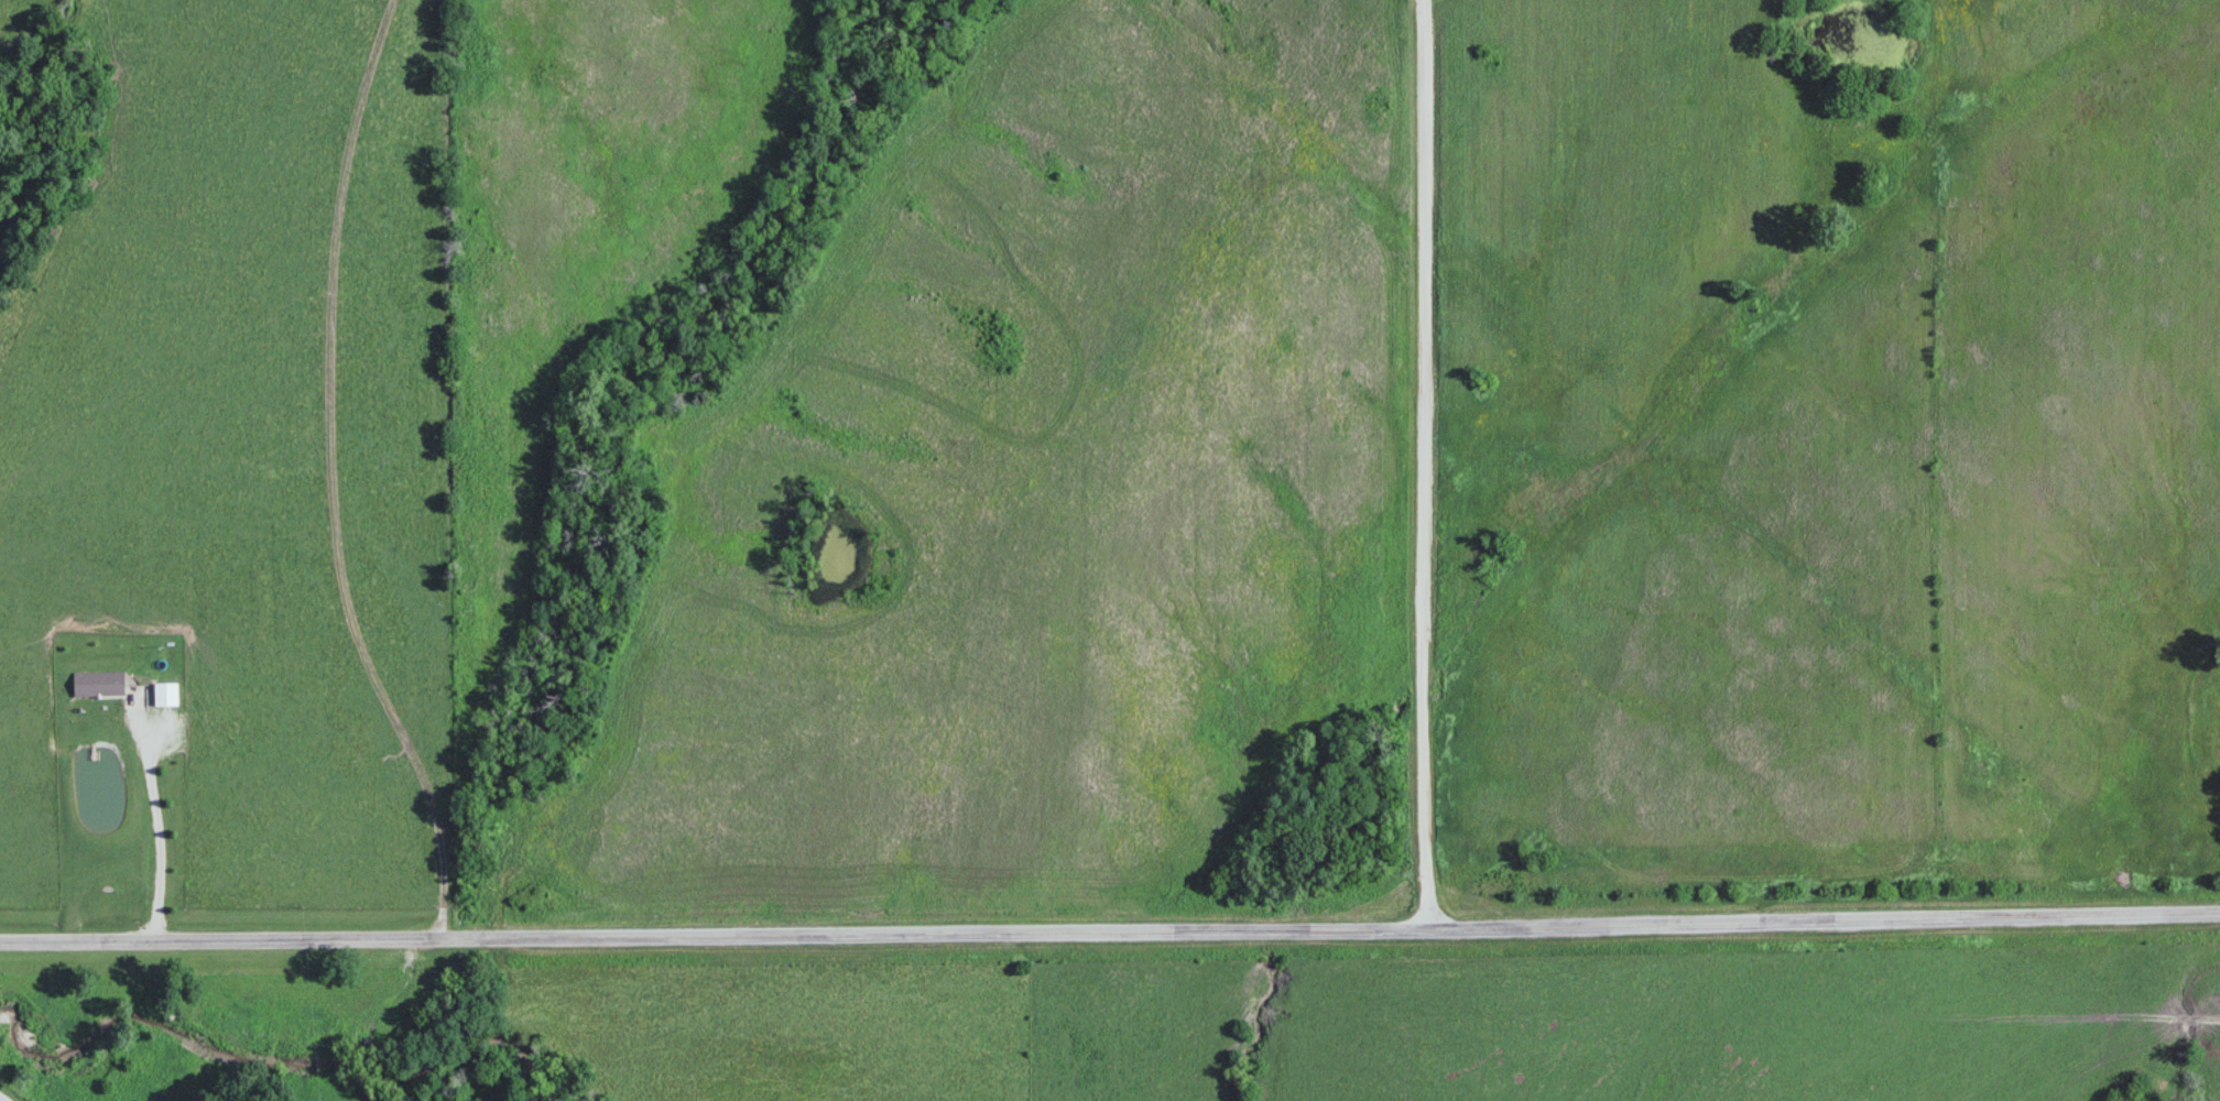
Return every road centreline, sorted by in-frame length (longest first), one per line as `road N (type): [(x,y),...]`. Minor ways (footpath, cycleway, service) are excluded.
road 1 (tertiary): [(2219,910),(1425,928),(0,939)]
road 2 (residential): [(1425,928),(1425,0)]

